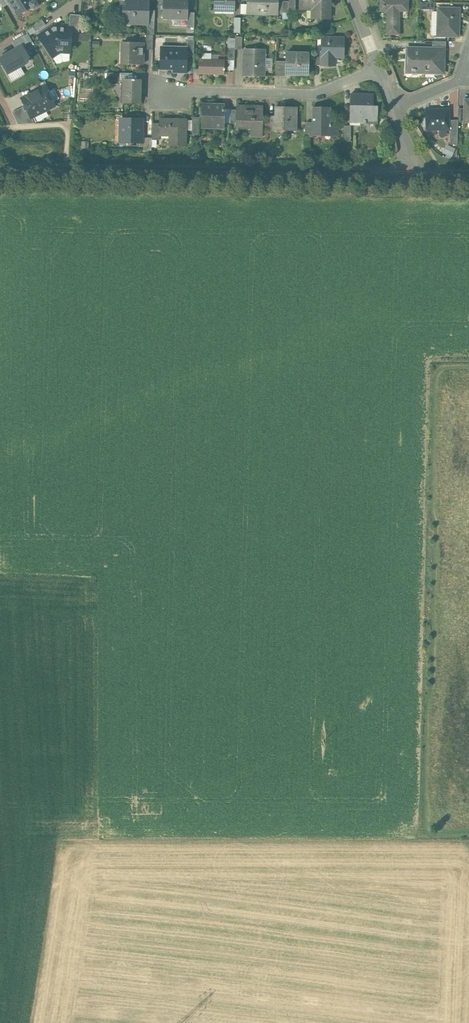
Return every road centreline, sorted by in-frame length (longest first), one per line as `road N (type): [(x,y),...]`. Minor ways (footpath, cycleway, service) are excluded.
road 1 (tertiary): [(0,175),(408,183)]
road 2 (residential): [(381,71),(313,94),(161,91)]

